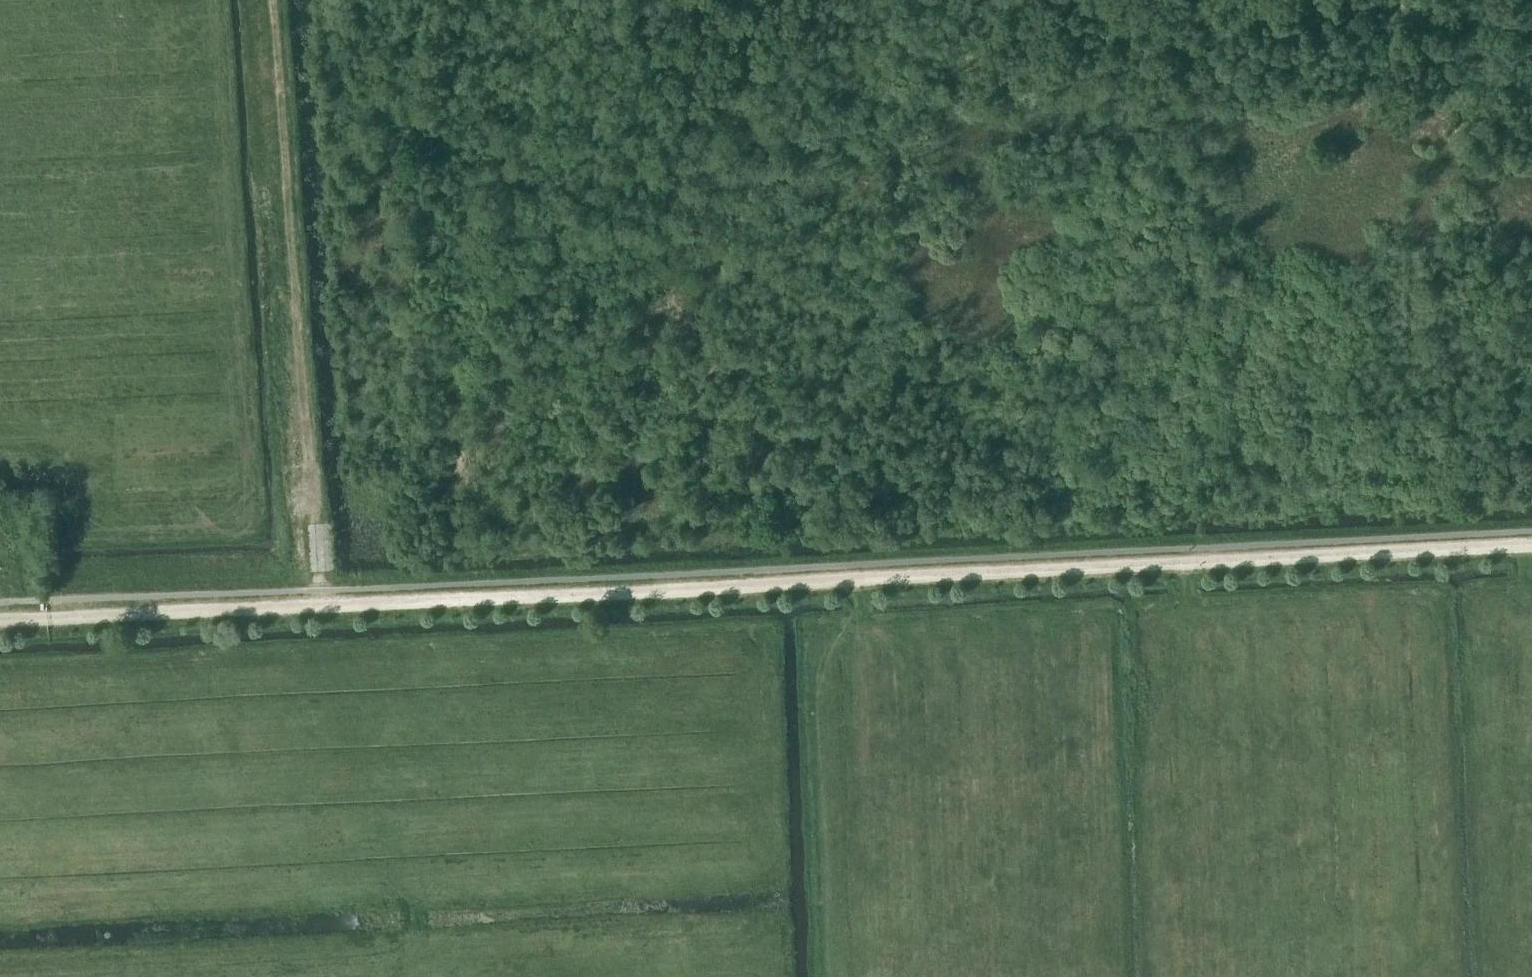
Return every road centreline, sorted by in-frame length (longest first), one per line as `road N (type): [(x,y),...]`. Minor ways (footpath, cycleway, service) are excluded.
road 1 (track): [(0,621),(1531,546)]

